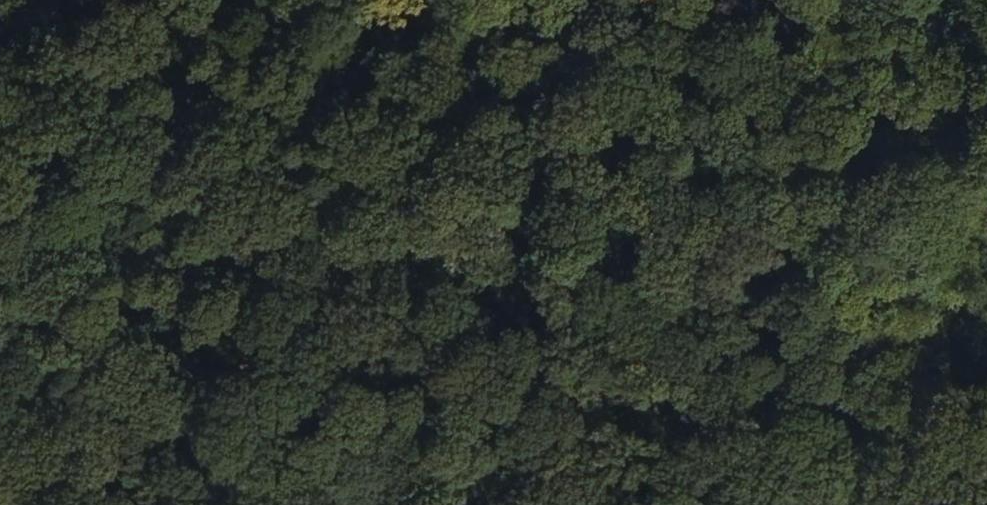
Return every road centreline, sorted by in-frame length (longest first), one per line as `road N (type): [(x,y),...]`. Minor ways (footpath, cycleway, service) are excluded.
road 1 (track): [(31,504),(0,148)]
road 2 (track): [(986,384),(872,504)]

